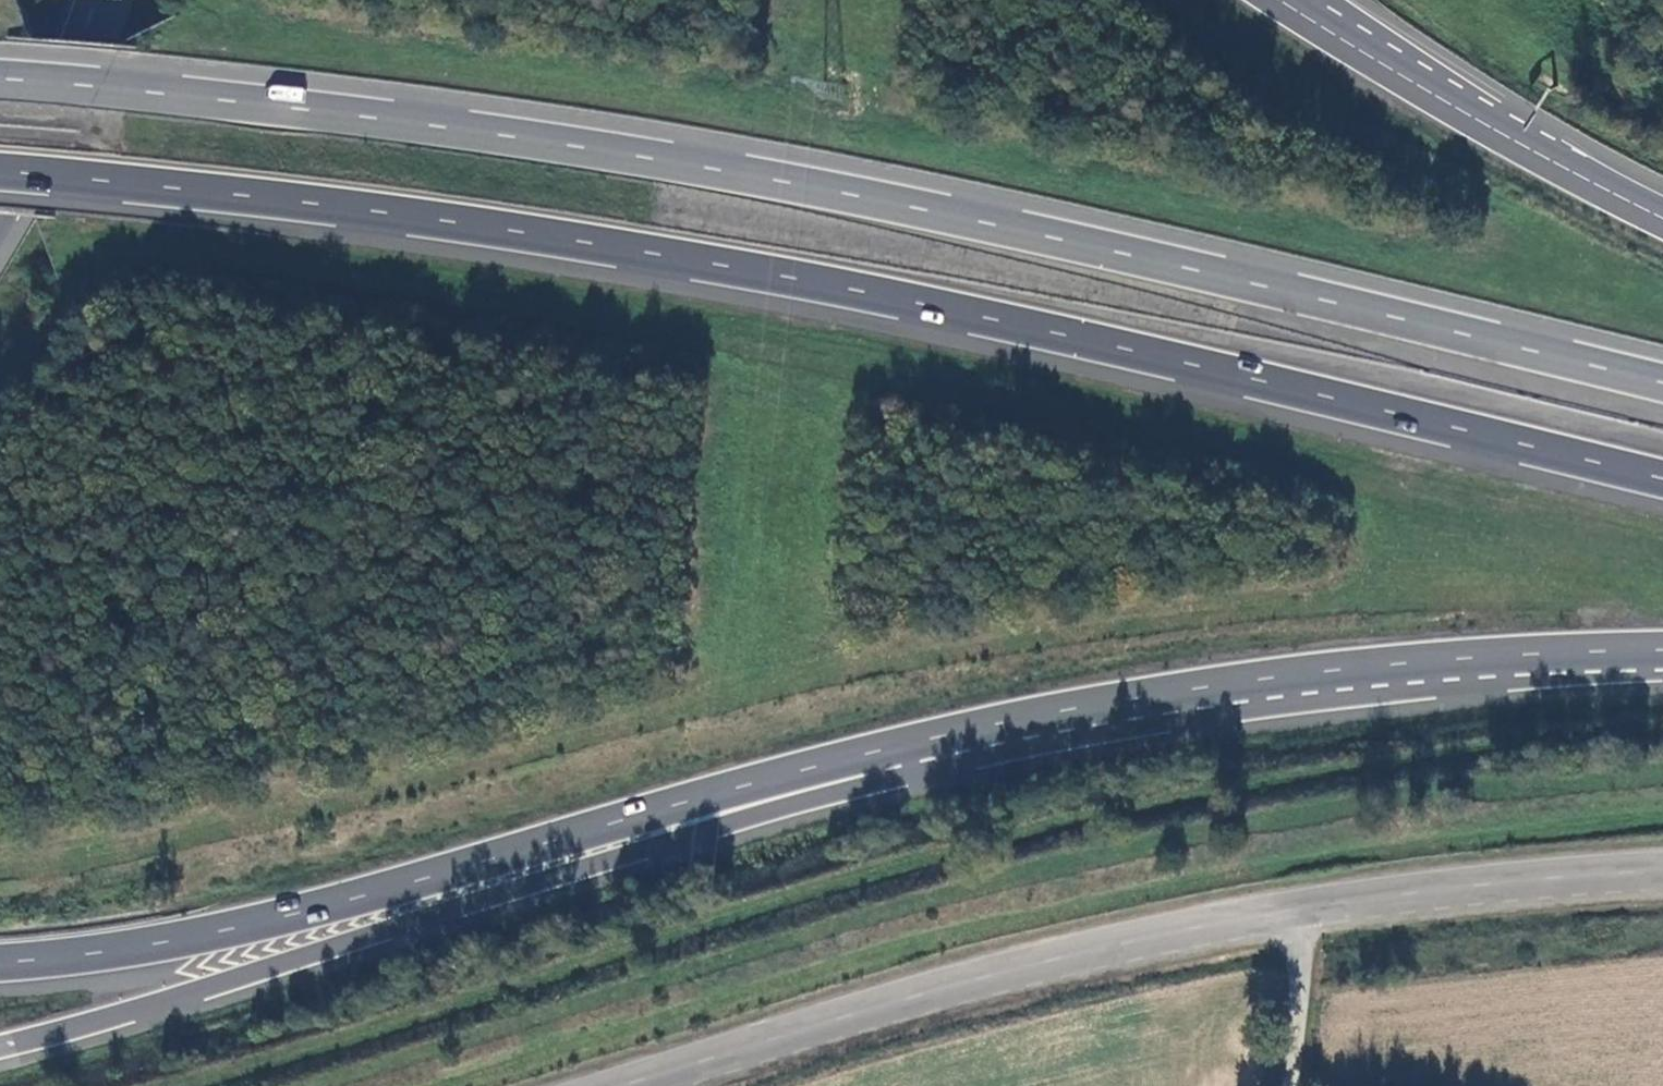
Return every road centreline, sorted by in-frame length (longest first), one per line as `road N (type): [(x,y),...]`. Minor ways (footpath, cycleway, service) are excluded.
road 1 (trunk): [(0,172),(269,196),(703,259),(964,311),(1662,481)]
road 2 (trunk): [(1662,384),(1164,262),(724,170),(306,107),(0,79)]
road 3 (trunk): [(0,1046),(869,785),(1151,716),(1492,656)]
road 4 (trunk): [(0,961),(99,951),(297,912),(651,810),(991,725),(1131,696),(1492,656)]
road 5 (unclassified): [(617,1085),(986,977),(1295,908)]
road 6 (trunk): [(1662,221),(1280,0)]
road 7 (unclassified): [(1295,908),(1662,870)]
road 8 (trunk): [(0,207),(93,0)]
road 9 (unclassified): [(1295,908),(1292,1085)]
road 10 (trunk): [(1492,656),(1662,650)]

